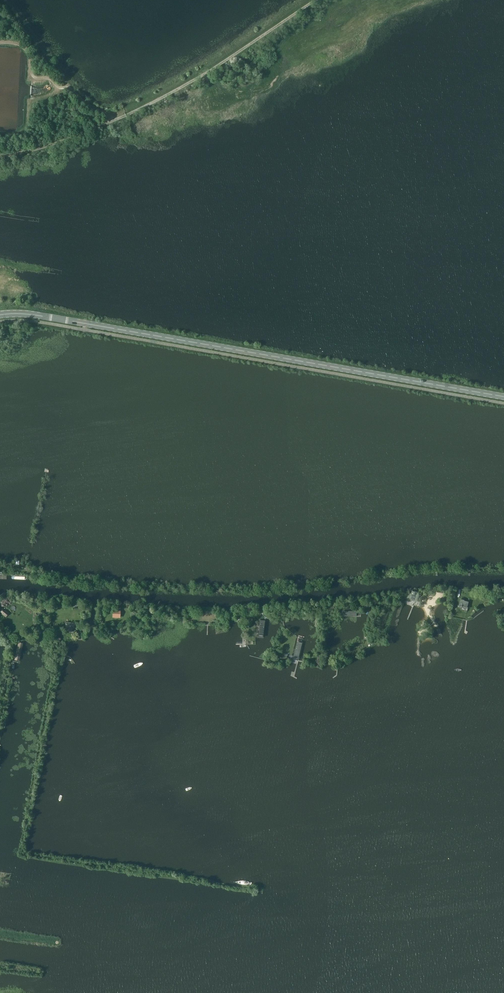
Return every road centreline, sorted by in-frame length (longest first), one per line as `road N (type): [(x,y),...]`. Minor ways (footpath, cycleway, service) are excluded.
road 1 (secondary): [(503,397),(0,316)]
road 2 (track): [(16,20),(76,94),(111,119)]

